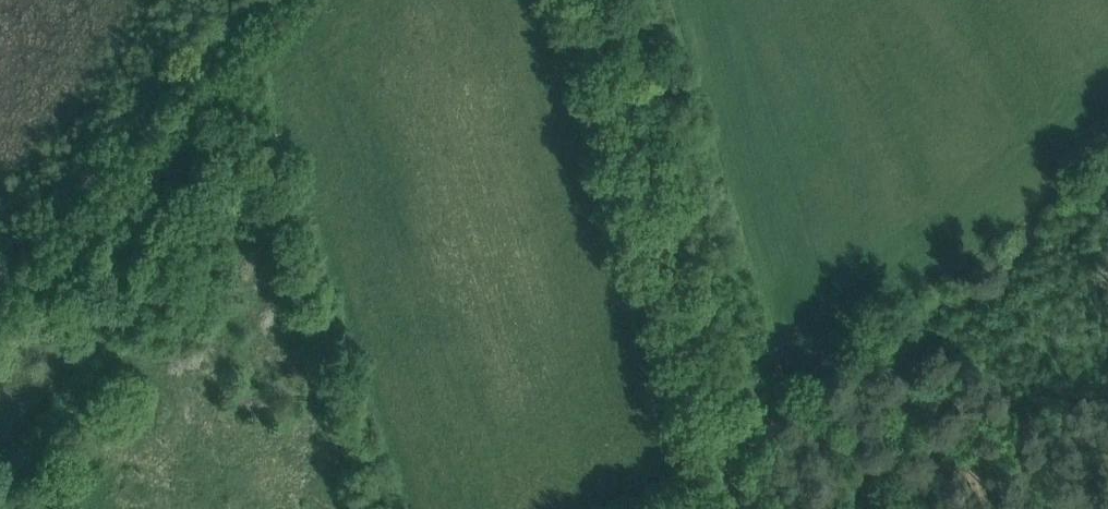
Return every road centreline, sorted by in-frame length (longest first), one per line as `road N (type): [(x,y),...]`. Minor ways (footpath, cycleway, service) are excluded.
road 1 (track): [(591,0),(739,508)]
road 2 (unclassified): [(0,285),(265,0)]

